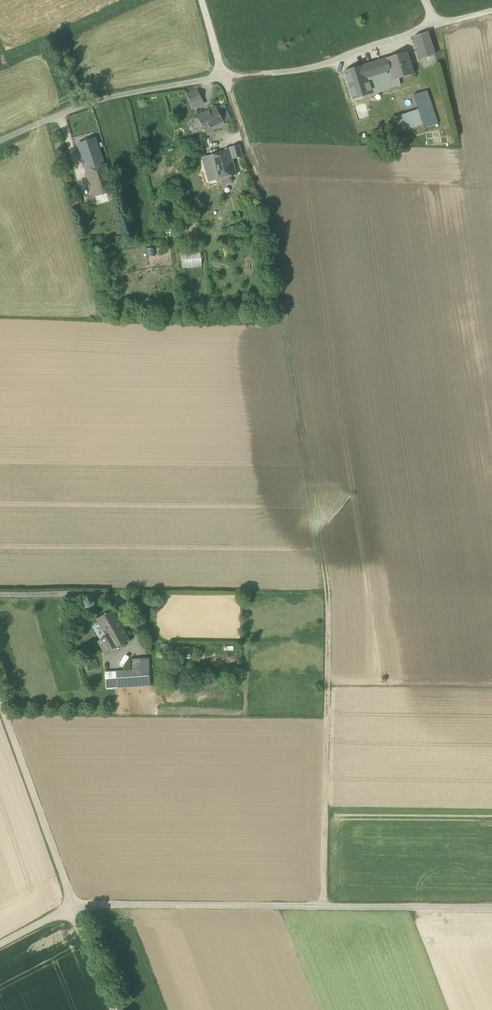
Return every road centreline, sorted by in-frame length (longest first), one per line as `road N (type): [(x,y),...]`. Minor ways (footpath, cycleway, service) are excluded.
road 1 (track): [(243,136),(268,214),(327,593),(323,906)]
road 2 (residential): [(491,8),(316,67),(88,102),(0,140)]
road 3 (track): [(0,944),(85,904),(491,908)]

